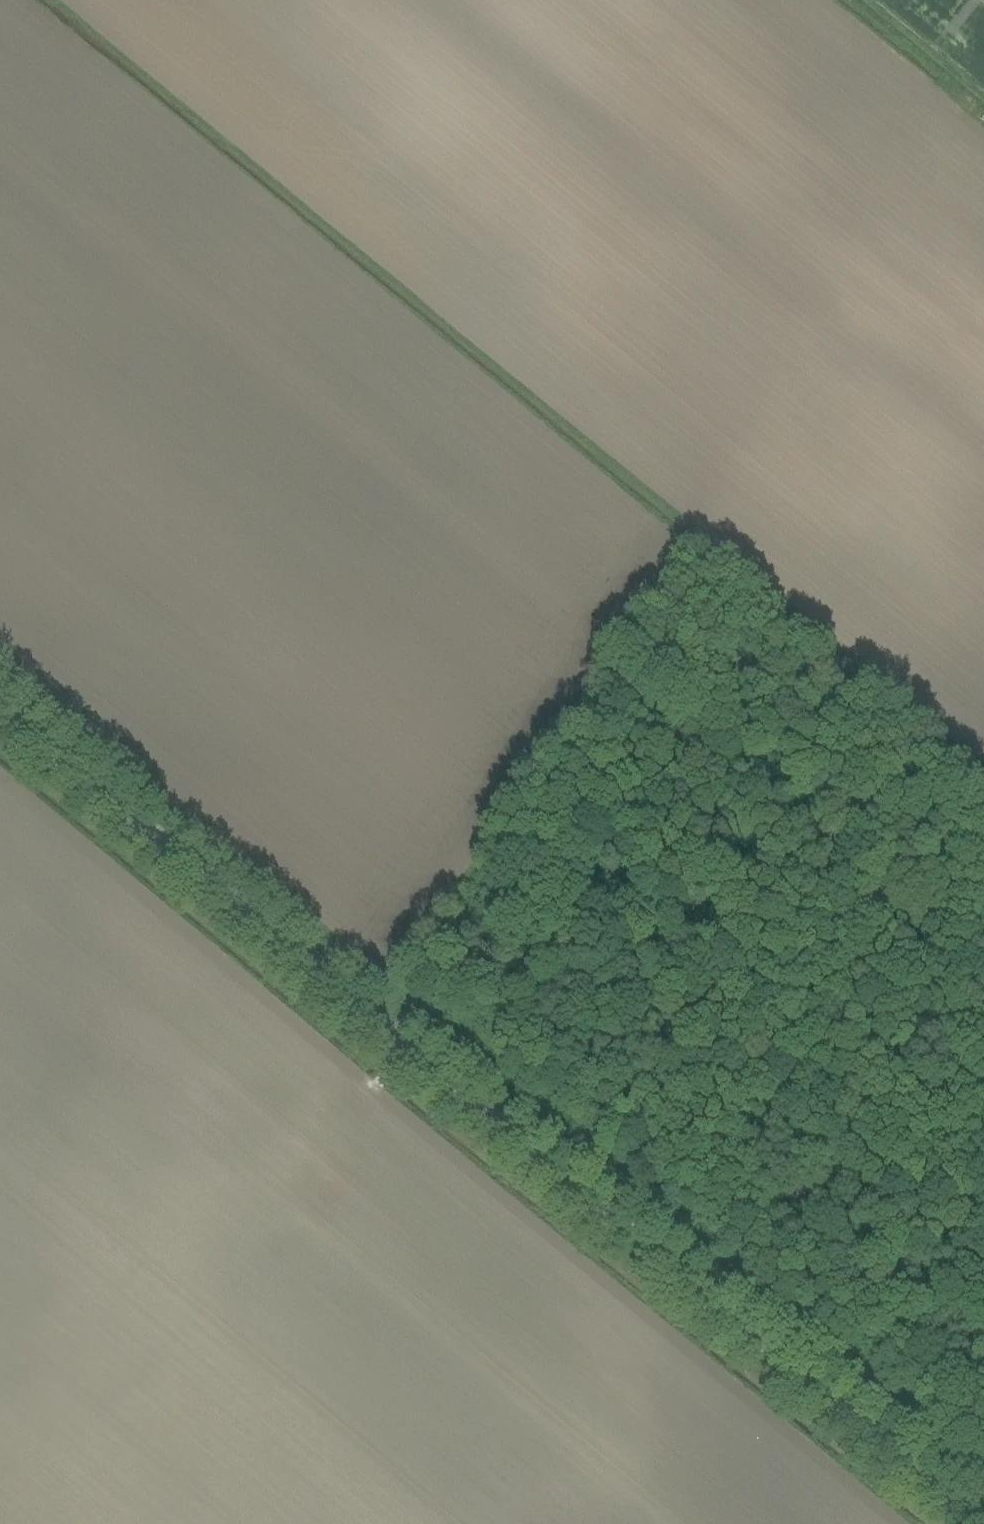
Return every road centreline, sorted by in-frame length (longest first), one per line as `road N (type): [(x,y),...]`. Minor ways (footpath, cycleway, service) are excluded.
road 1 (tertiary): [(983,1522),(0,707)]

